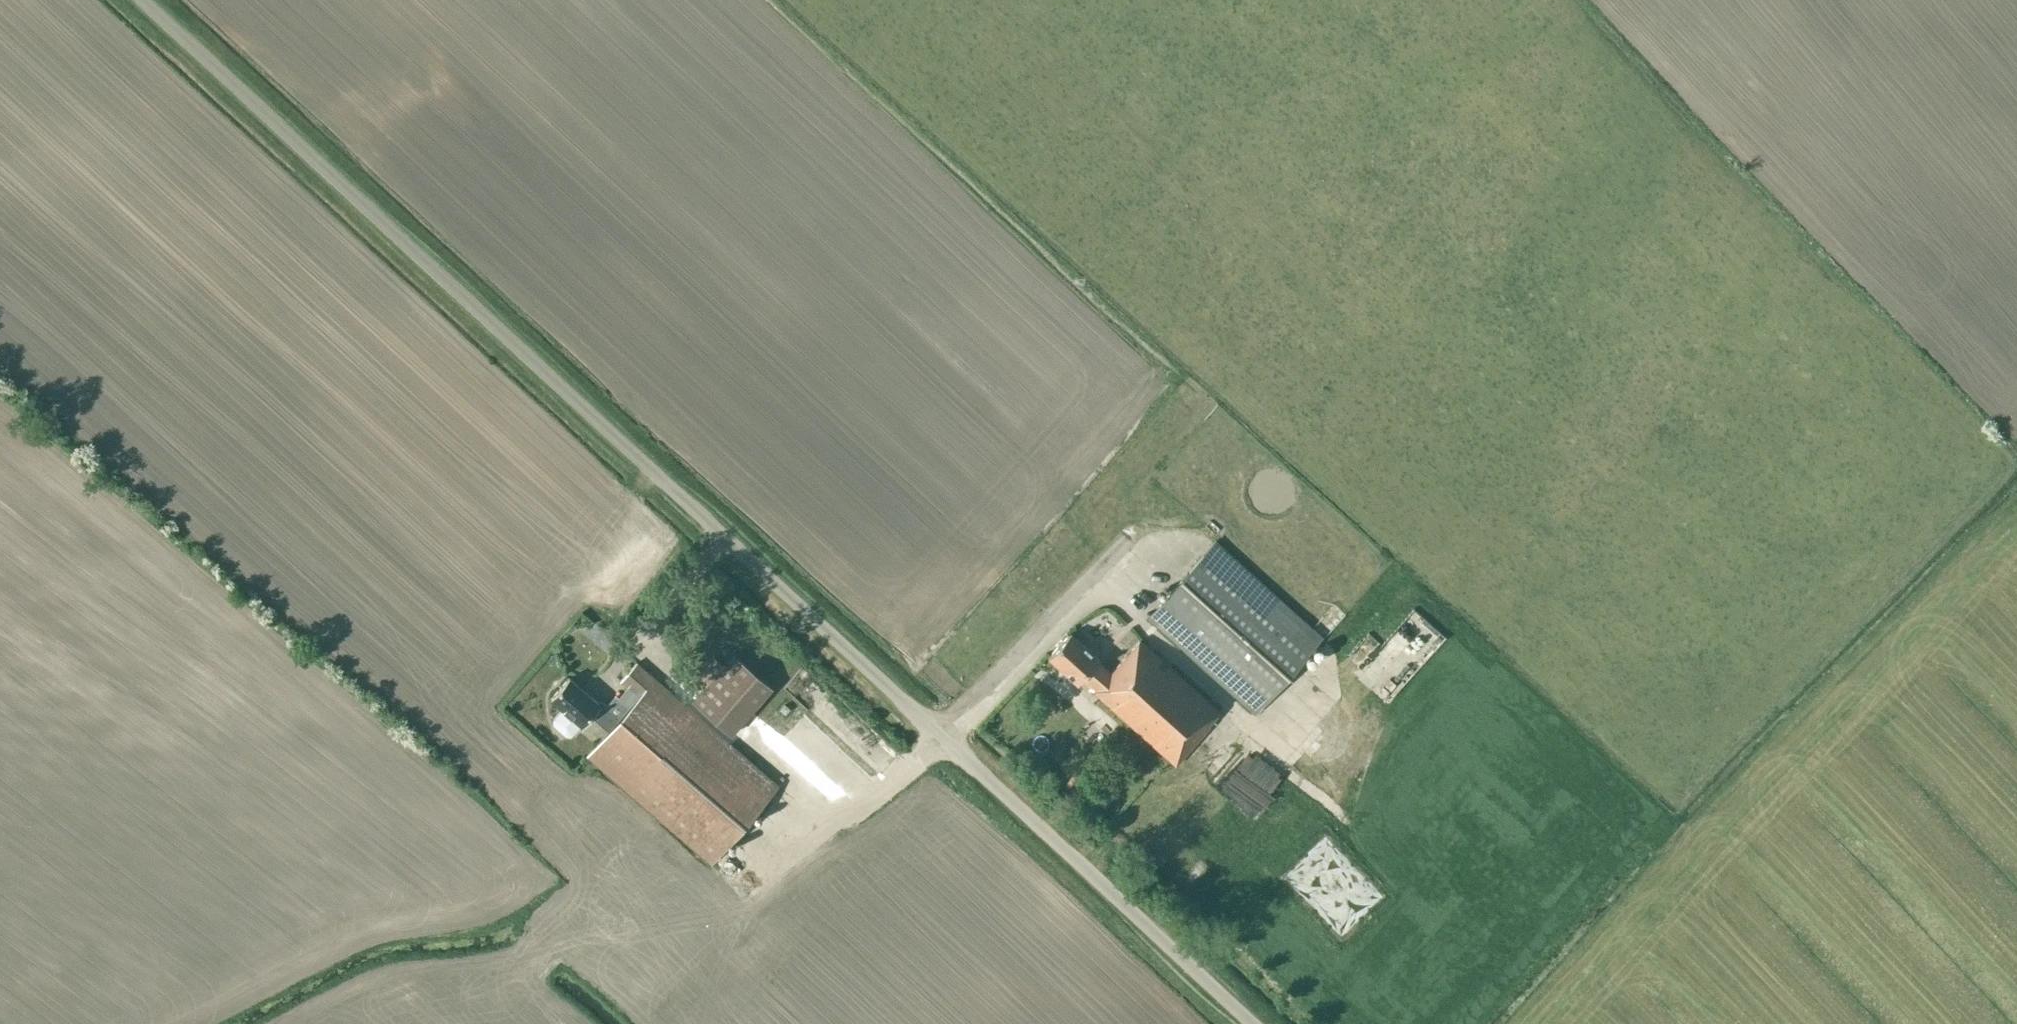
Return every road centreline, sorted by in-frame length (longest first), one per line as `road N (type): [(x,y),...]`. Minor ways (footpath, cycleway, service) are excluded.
road 1 (unclassified): [(1252,1023),(1112,905),(141,0)]

